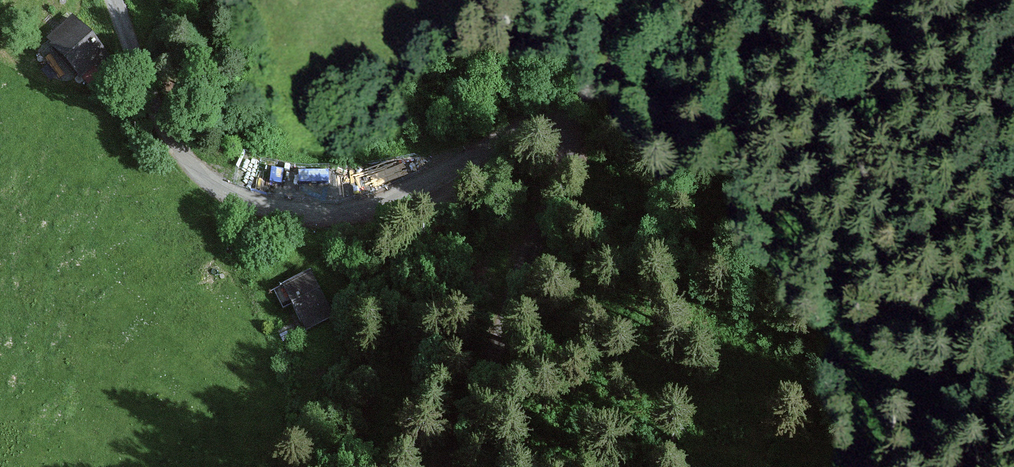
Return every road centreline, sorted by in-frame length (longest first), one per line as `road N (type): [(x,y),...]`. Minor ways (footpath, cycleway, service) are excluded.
road 1 (unclassified): [(114,0),(145,90),(184,162),(224,192),(283,216),(331,218),(377,208),(540,124),(559,128),(574,148),(571,175),(523,252),(478,385),(432,466)]
road 2 (track): [(667,0),(559,128)]

